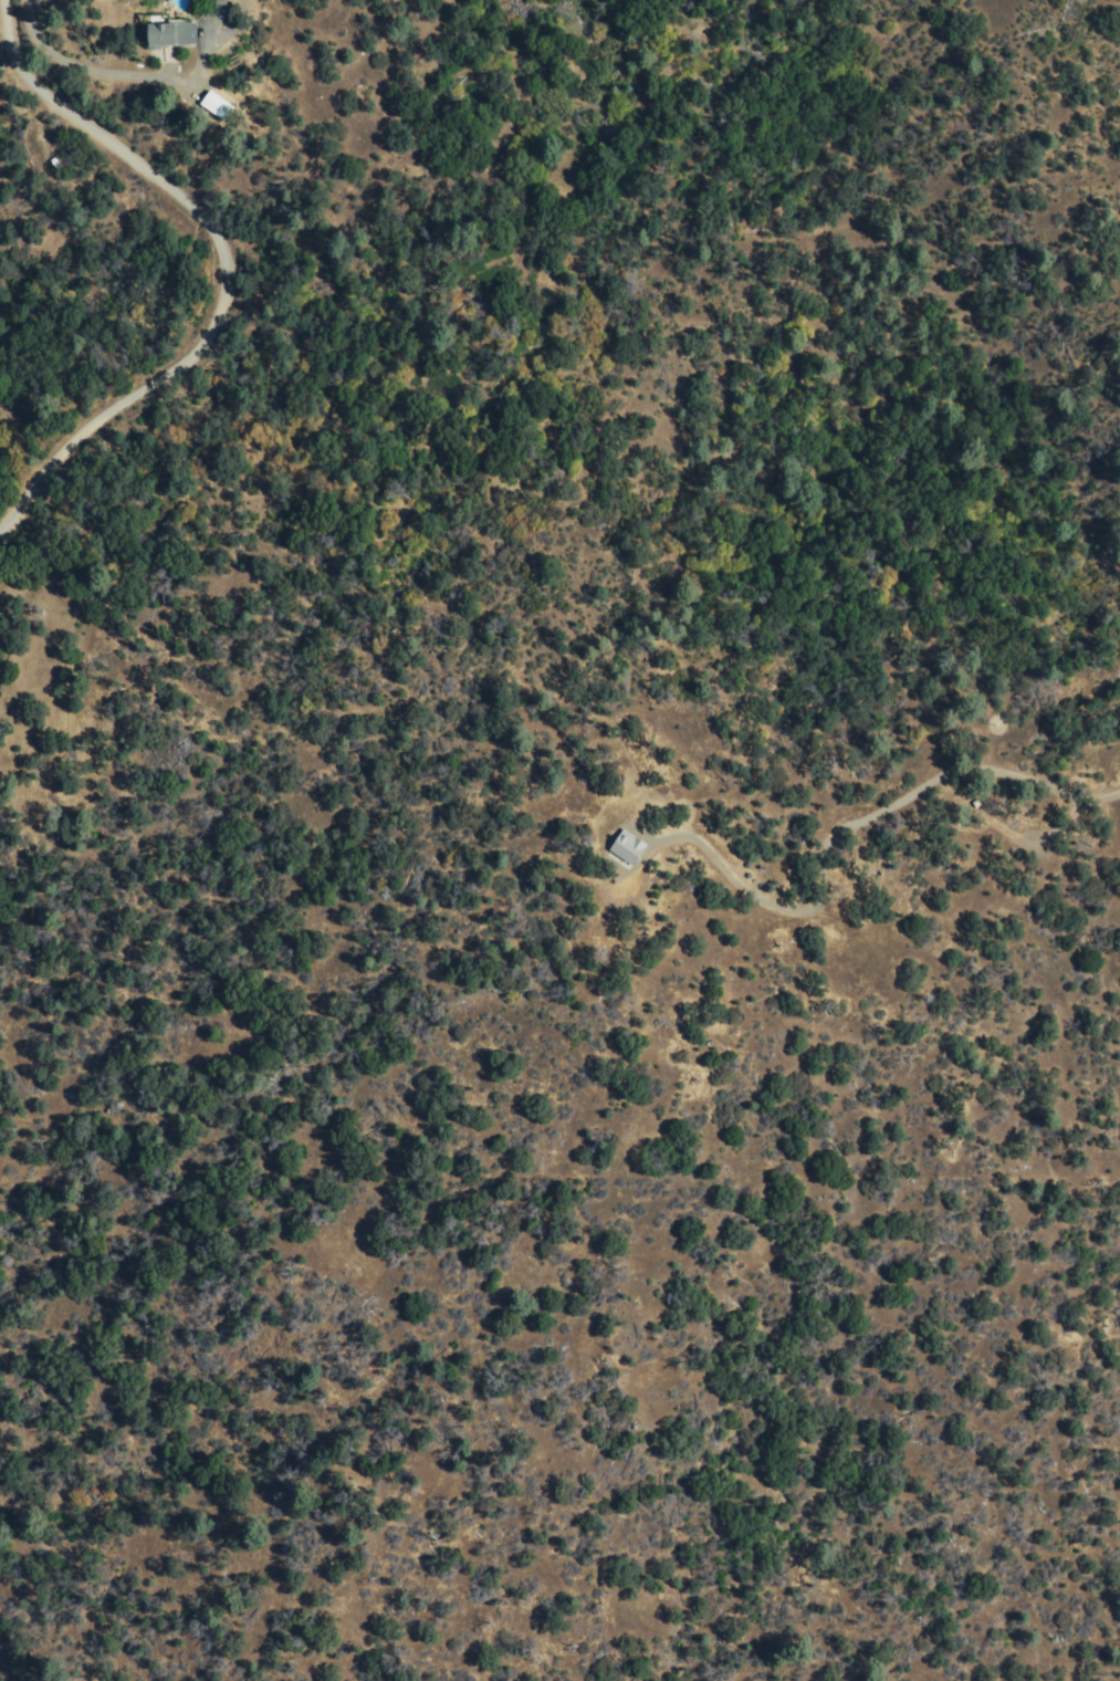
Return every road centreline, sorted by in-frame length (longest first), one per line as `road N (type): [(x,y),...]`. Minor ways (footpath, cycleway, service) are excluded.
road 1 (residential): [(11,0),(18,69),(36,92),(190,210),(212,234),(230,292),(203,358),(78,453),(0,537)]

